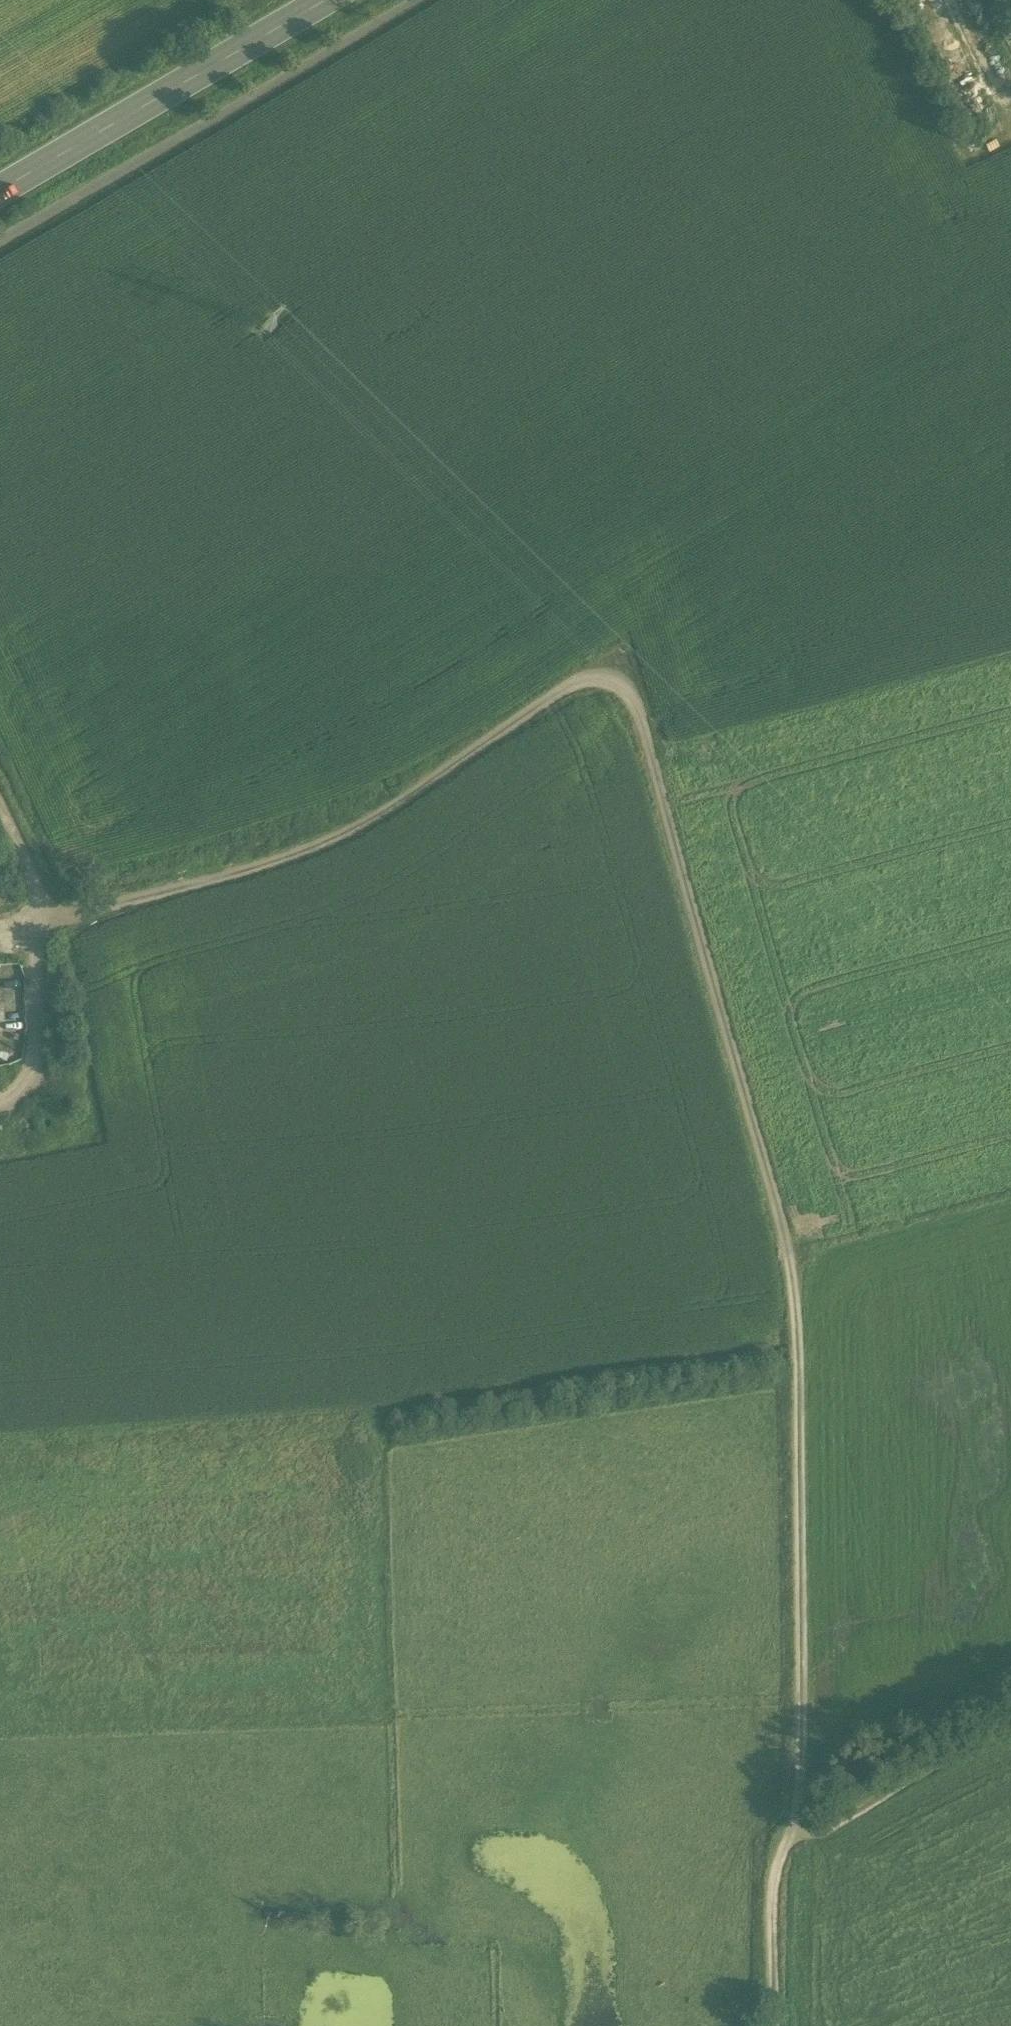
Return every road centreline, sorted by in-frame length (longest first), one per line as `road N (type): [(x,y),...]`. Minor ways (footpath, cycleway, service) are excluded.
road 1 (track): [(772,2025),(775,1862),(805,1804),(791,1281),(630,697),(604,681),(554,694),(347,831),(261,862),(0,929)]
road 2 (primary): [(324,0),(0,189)]
road 3 (track): [(791,1837),(1010,1731)]
road 4 (track): [(0,796),(55,914)]

